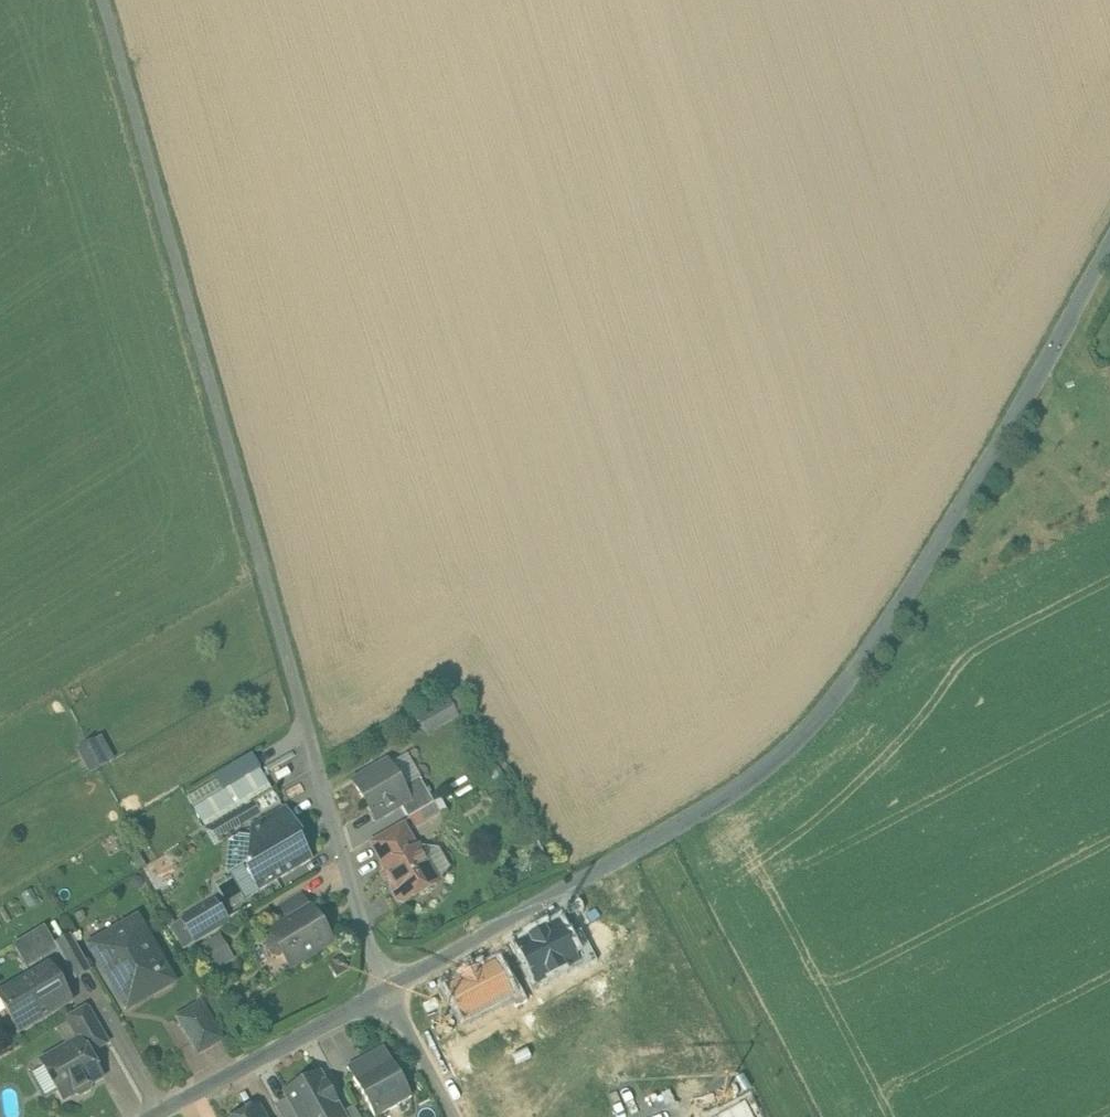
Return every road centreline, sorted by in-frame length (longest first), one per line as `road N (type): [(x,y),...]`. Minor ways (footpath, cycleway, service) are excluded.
road 1 (unclassified): [(388,992),(735,794),(796,743),(858,671),(1109,246)]
road 2 (unclassified): [(388,992),(338,865),(233,432),(106,0)]
road 3 (unclassified): [(158,1116),(388,992)]
road 4 (residential): [(455,1116),(388,992)]

